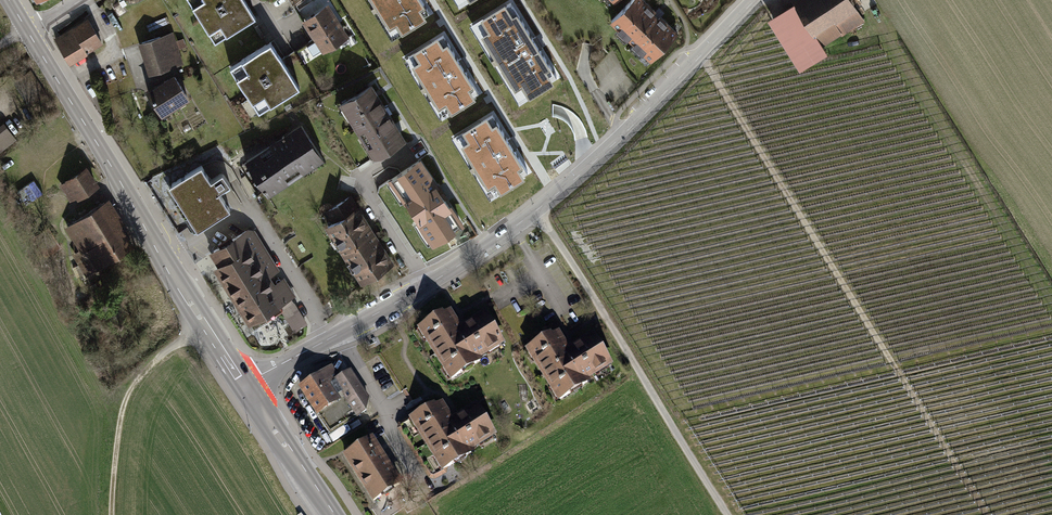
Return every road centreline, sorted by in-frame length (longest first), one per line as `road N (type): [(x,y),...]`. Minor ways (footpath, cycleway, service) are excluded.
road 1 (tertiary): [(754,0),(637,122),(518,225),(426,286),(245,386)]
road 2 (primary): [(30,34),(245,386)]
road 3 (track): [(535,211),(727,514)]
road 4 (track): [(205,325),(133,388),(118,434),(113,514)]
road 5 (primary): [(245,386),(334,514)]

